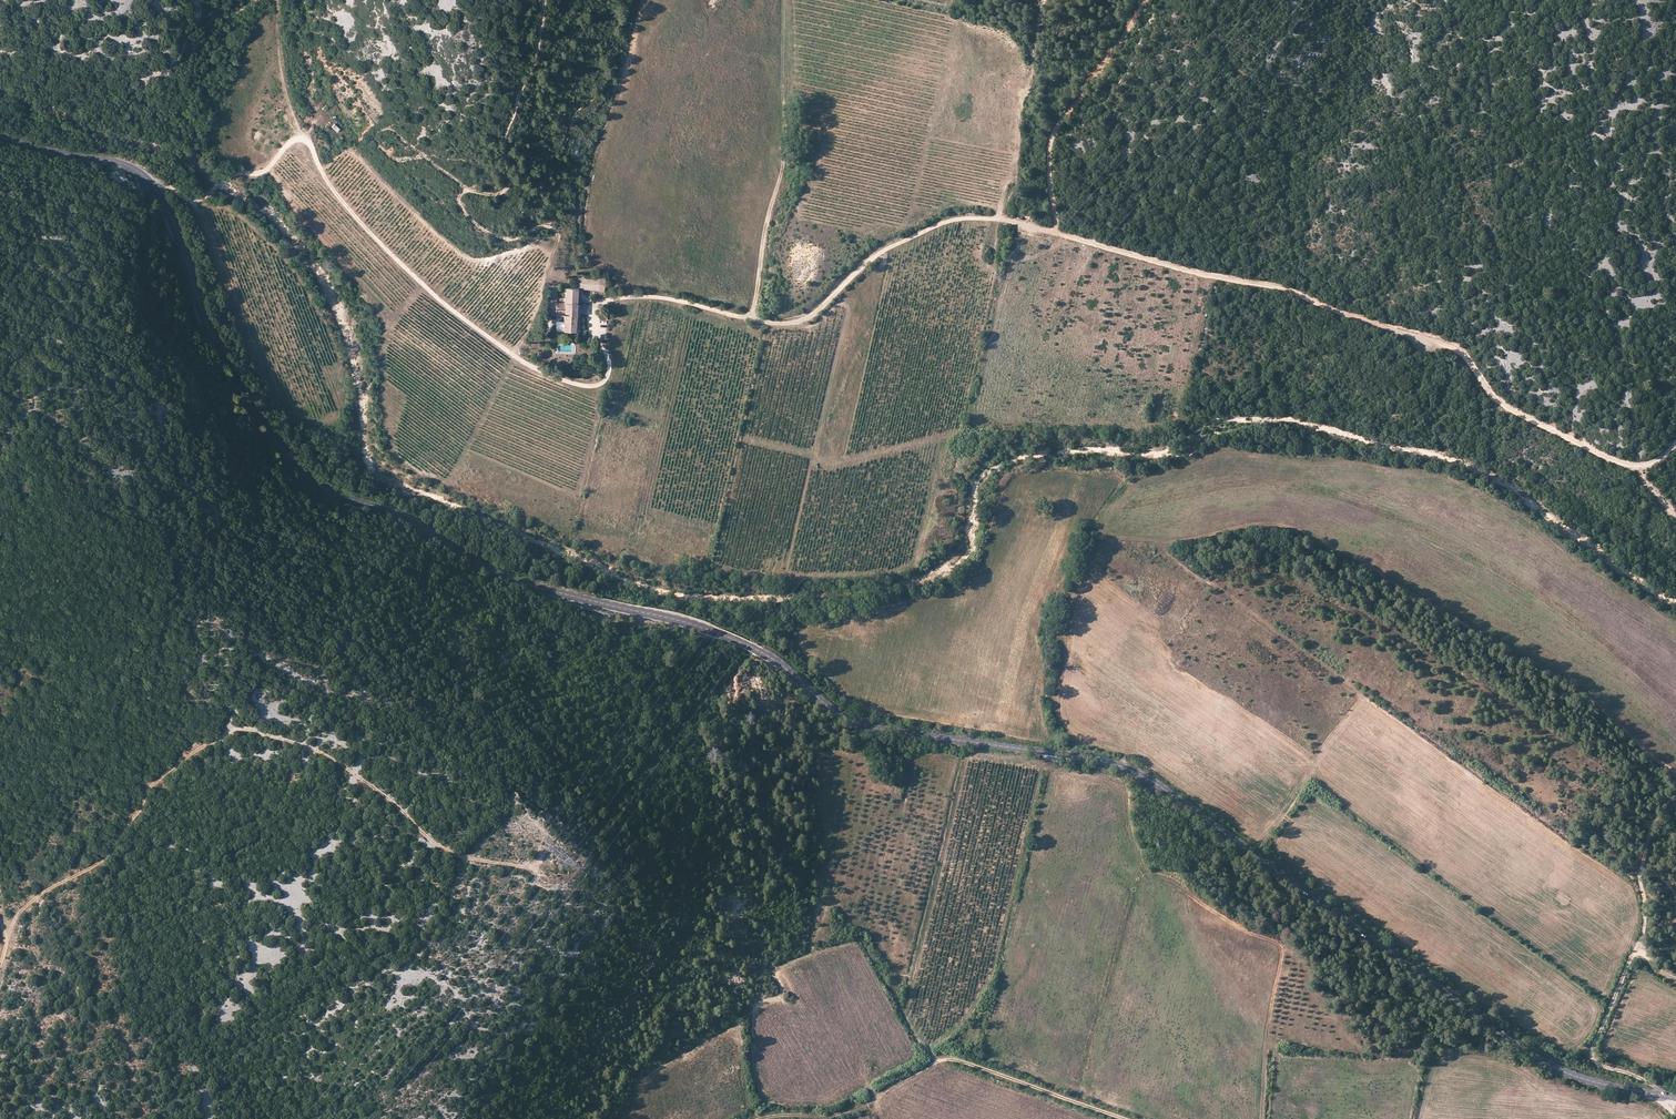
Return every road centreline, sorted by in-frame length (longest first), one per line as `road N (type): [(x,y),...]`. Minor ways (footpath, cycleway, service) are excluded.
road 1 (tertiary): [(0,139),(114,162),(154,186),(222,350),(275,445),(333,496),(407,523),(505,579),(750,643),(838,711),(879,733),(1044,753),(1156,778),(1545,1061),(1662,1096)]
road 2 (track): [(1675,444),(1650,464),(1610,459),(1505,408),(1453,347),(1278,287),(994,219),(943,222),(880,253),(796,322),(659,297),(604,302),(595,335),(609,375),(590,386),(518,359),(442,302),(356,216),(304,138),(268,170),(232,174),(201,198),(154,186)]
road 3 (track): [(0,967),(18,915),(48,887),(116,849),(151,785),(203,745),(239,730),(320,752),(399,805),(432,845),(489,865),(547,871)]
road 4 (track): [(1675,776),(1525,654),(1300,531),(1257,524),(1179,541)]
road 5 (track): [(518,359),(557,236),(547,226),(515,238),(488,232),(458,195),(509,186),(503,145),(535,62),(544,0)]
road 6 (track): [(765,1118),(831,1117),(863,1107),(945,1059),(1123,1118)]
road 7 (track): [(1662,1096),(1649,1082),(1593,1061),(1591,1052),(1637,953),(1646,858),(1675,787)]
road 8 (track): [(753,319),(787,161),(785,0)]
road 9 (track): [(1056,234),(1050,138),(1146,0)]
road 10 (track): [(1009,0),(1032,69),(1000,220)]

